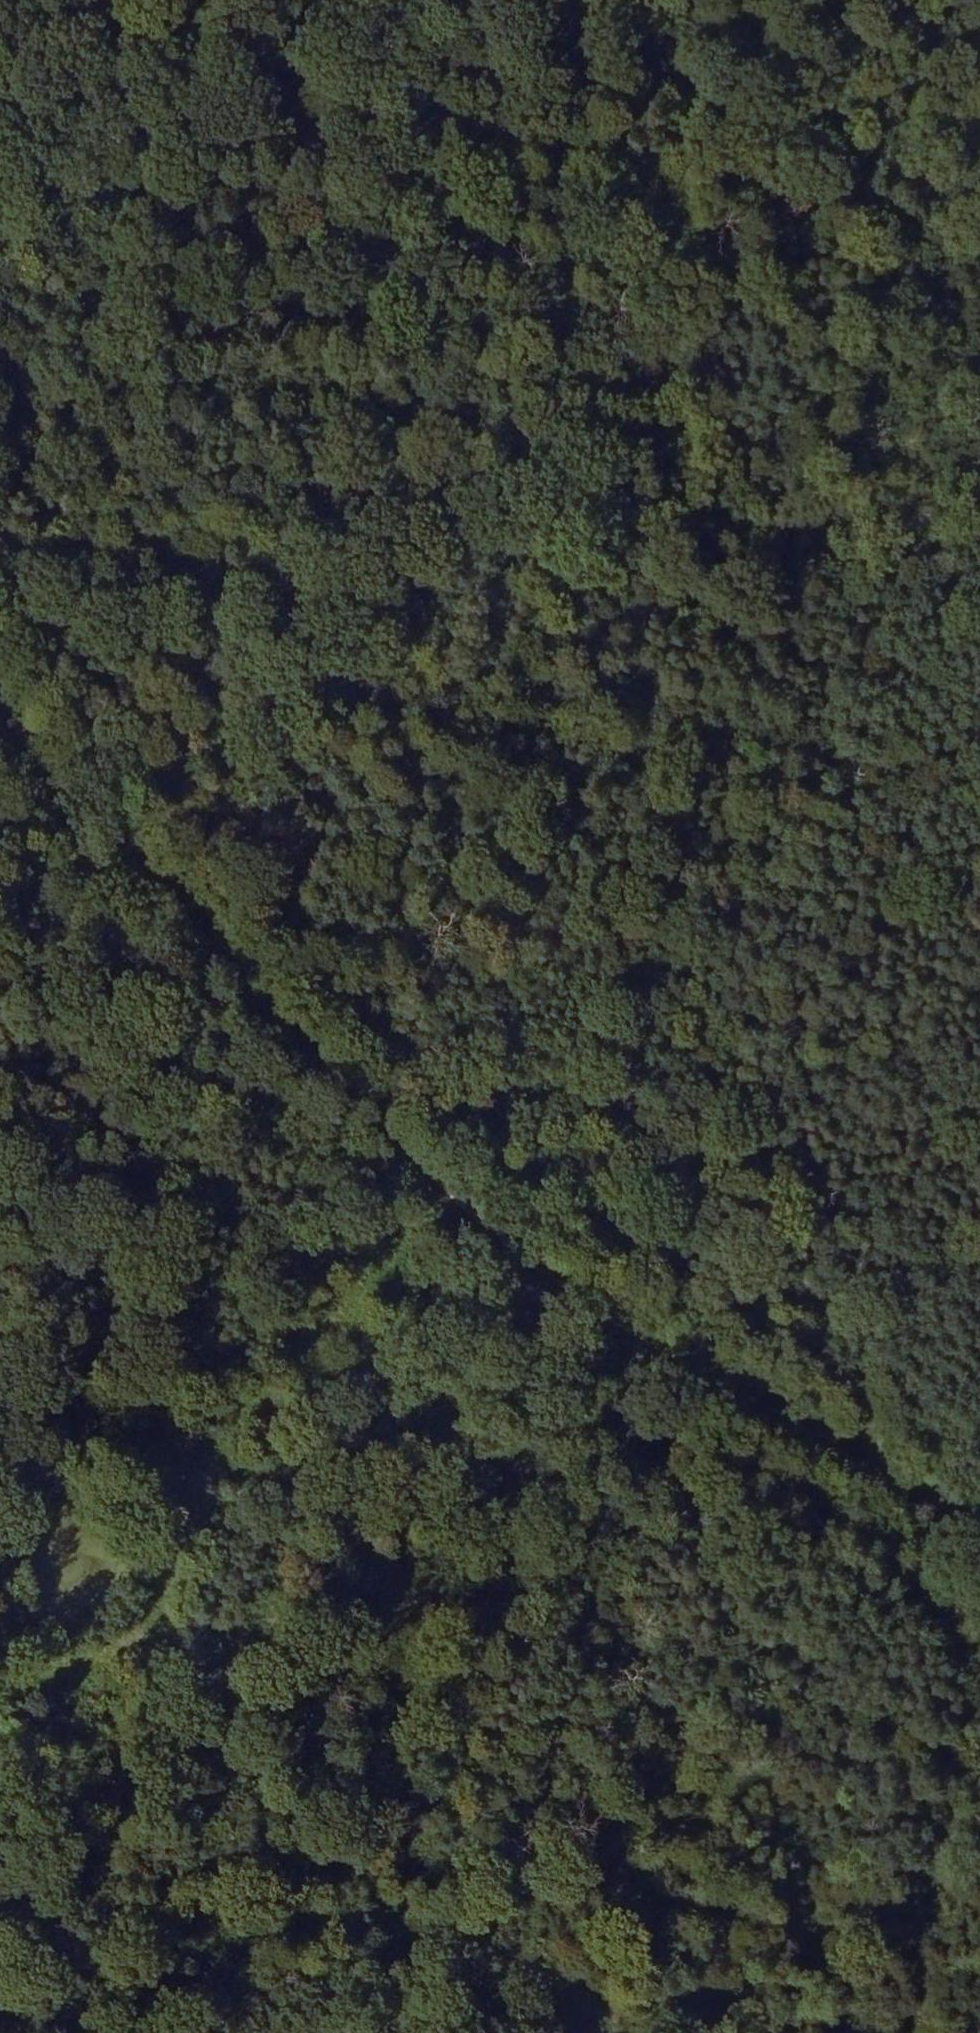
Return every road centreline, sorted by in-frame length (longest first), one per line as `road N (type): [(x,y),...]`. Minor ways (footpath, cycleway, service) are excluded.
road 1 (track): [(0,721),(58,800),(174,907),(378,1131),(525,1262),(663,1355),(979,1534)]

